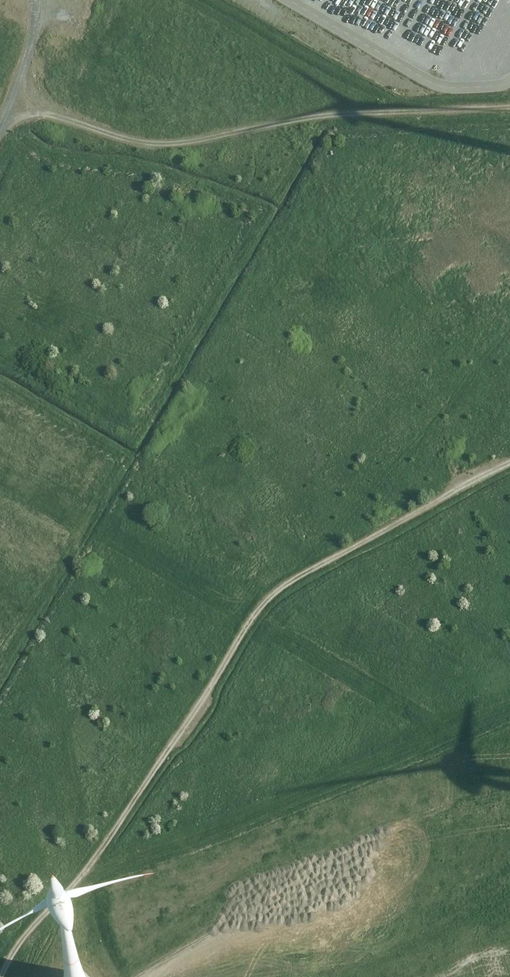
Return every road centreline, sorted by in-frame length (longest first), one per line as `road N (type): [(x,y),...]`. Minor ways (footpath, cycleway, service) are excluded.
road 1 (track): [(509,463),(291,582),(262,609),(129,815),(0,973)]
road 2 (track): [(19,97),(162,144),(325,113),(509,108)]
road 3 (track): [(0,131),(19,97),(42,0)]

